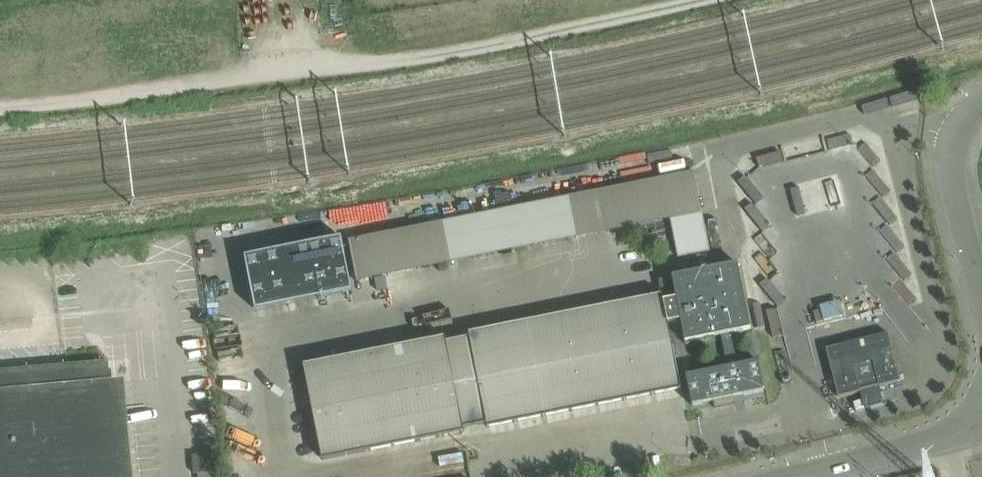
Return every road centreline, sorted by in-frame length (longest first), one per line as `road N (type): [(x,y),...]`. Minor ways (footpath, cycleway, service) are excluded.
road 1 (track): [(0,108),(458,52),(704,0)]
road 2 (unclassified): [(981,311),(954,174),(961,131),(981,105)]
road 3 (unclassified): [(801,476),(981,425)]

